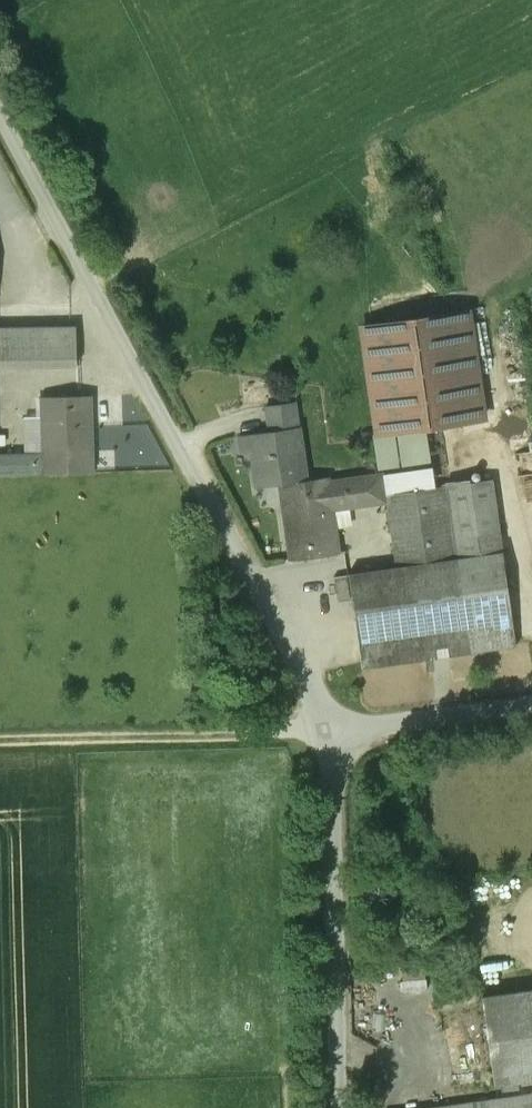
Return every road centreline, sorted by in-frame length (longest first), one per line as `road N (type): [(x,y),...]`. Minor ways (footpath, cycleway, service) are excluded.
road 1 (track): [(341,730),(345,1107)]
road 2 (track): [(341,730),(0,738)]
road 3 (track): [(531,703),(341,730)]

